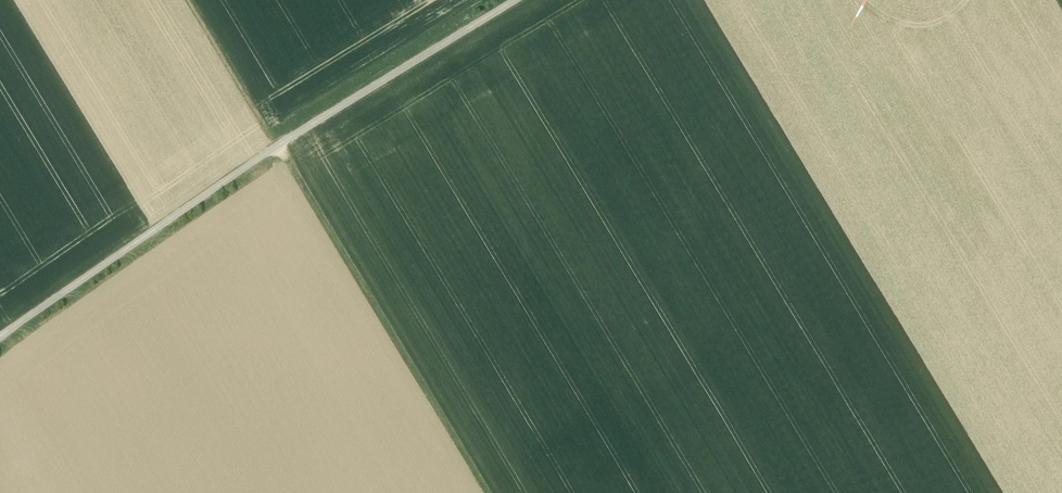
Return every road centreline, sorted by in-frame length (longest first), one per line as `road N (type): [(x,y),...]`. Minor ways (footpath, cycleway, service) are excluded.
road 1 (track): [(0,336),(277,145),(515,0)]
road 2 (track): [(189,0),(488,492)]

